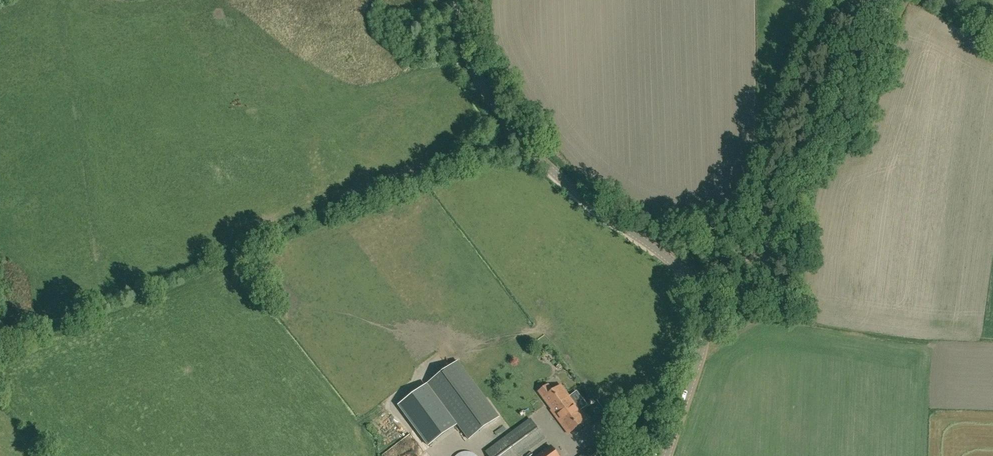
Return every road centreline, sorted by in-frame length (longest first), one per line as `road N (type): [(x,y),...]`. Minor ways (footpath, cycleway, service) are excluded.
road 1 (tertiary): [(696,289),(534,157),(476,67),(462,0)]
road 2 (unclassified): [(696,289),(781,218),(896,0)]
road 3 (tertiary): [(670,455),(705,334),(696,289)]

